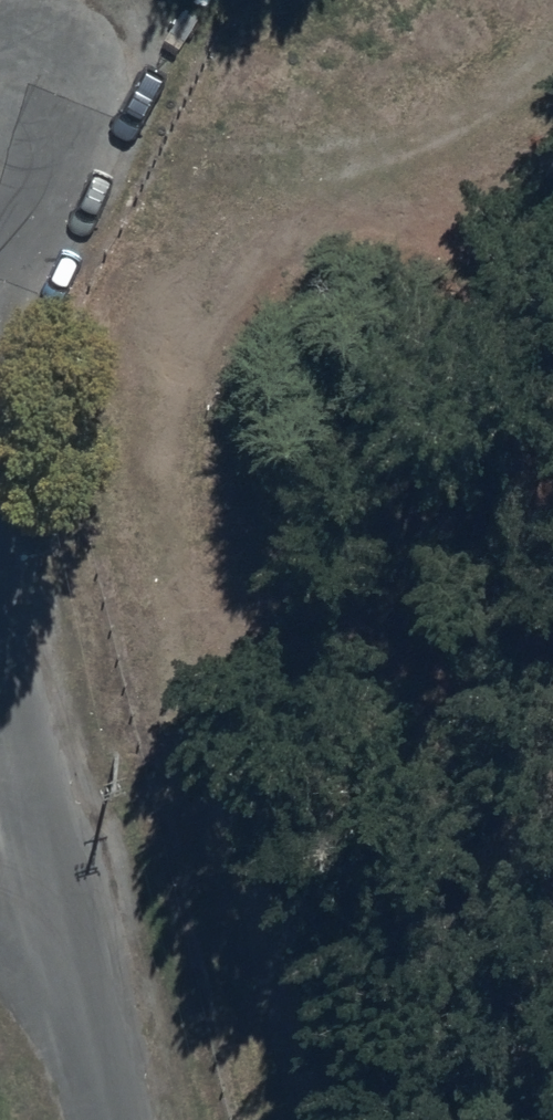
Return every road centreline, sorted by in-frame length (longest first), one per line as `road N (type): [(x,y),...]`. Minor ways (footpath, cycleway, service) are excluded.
road 1 (residential): [(107,1119),(0,685)]

